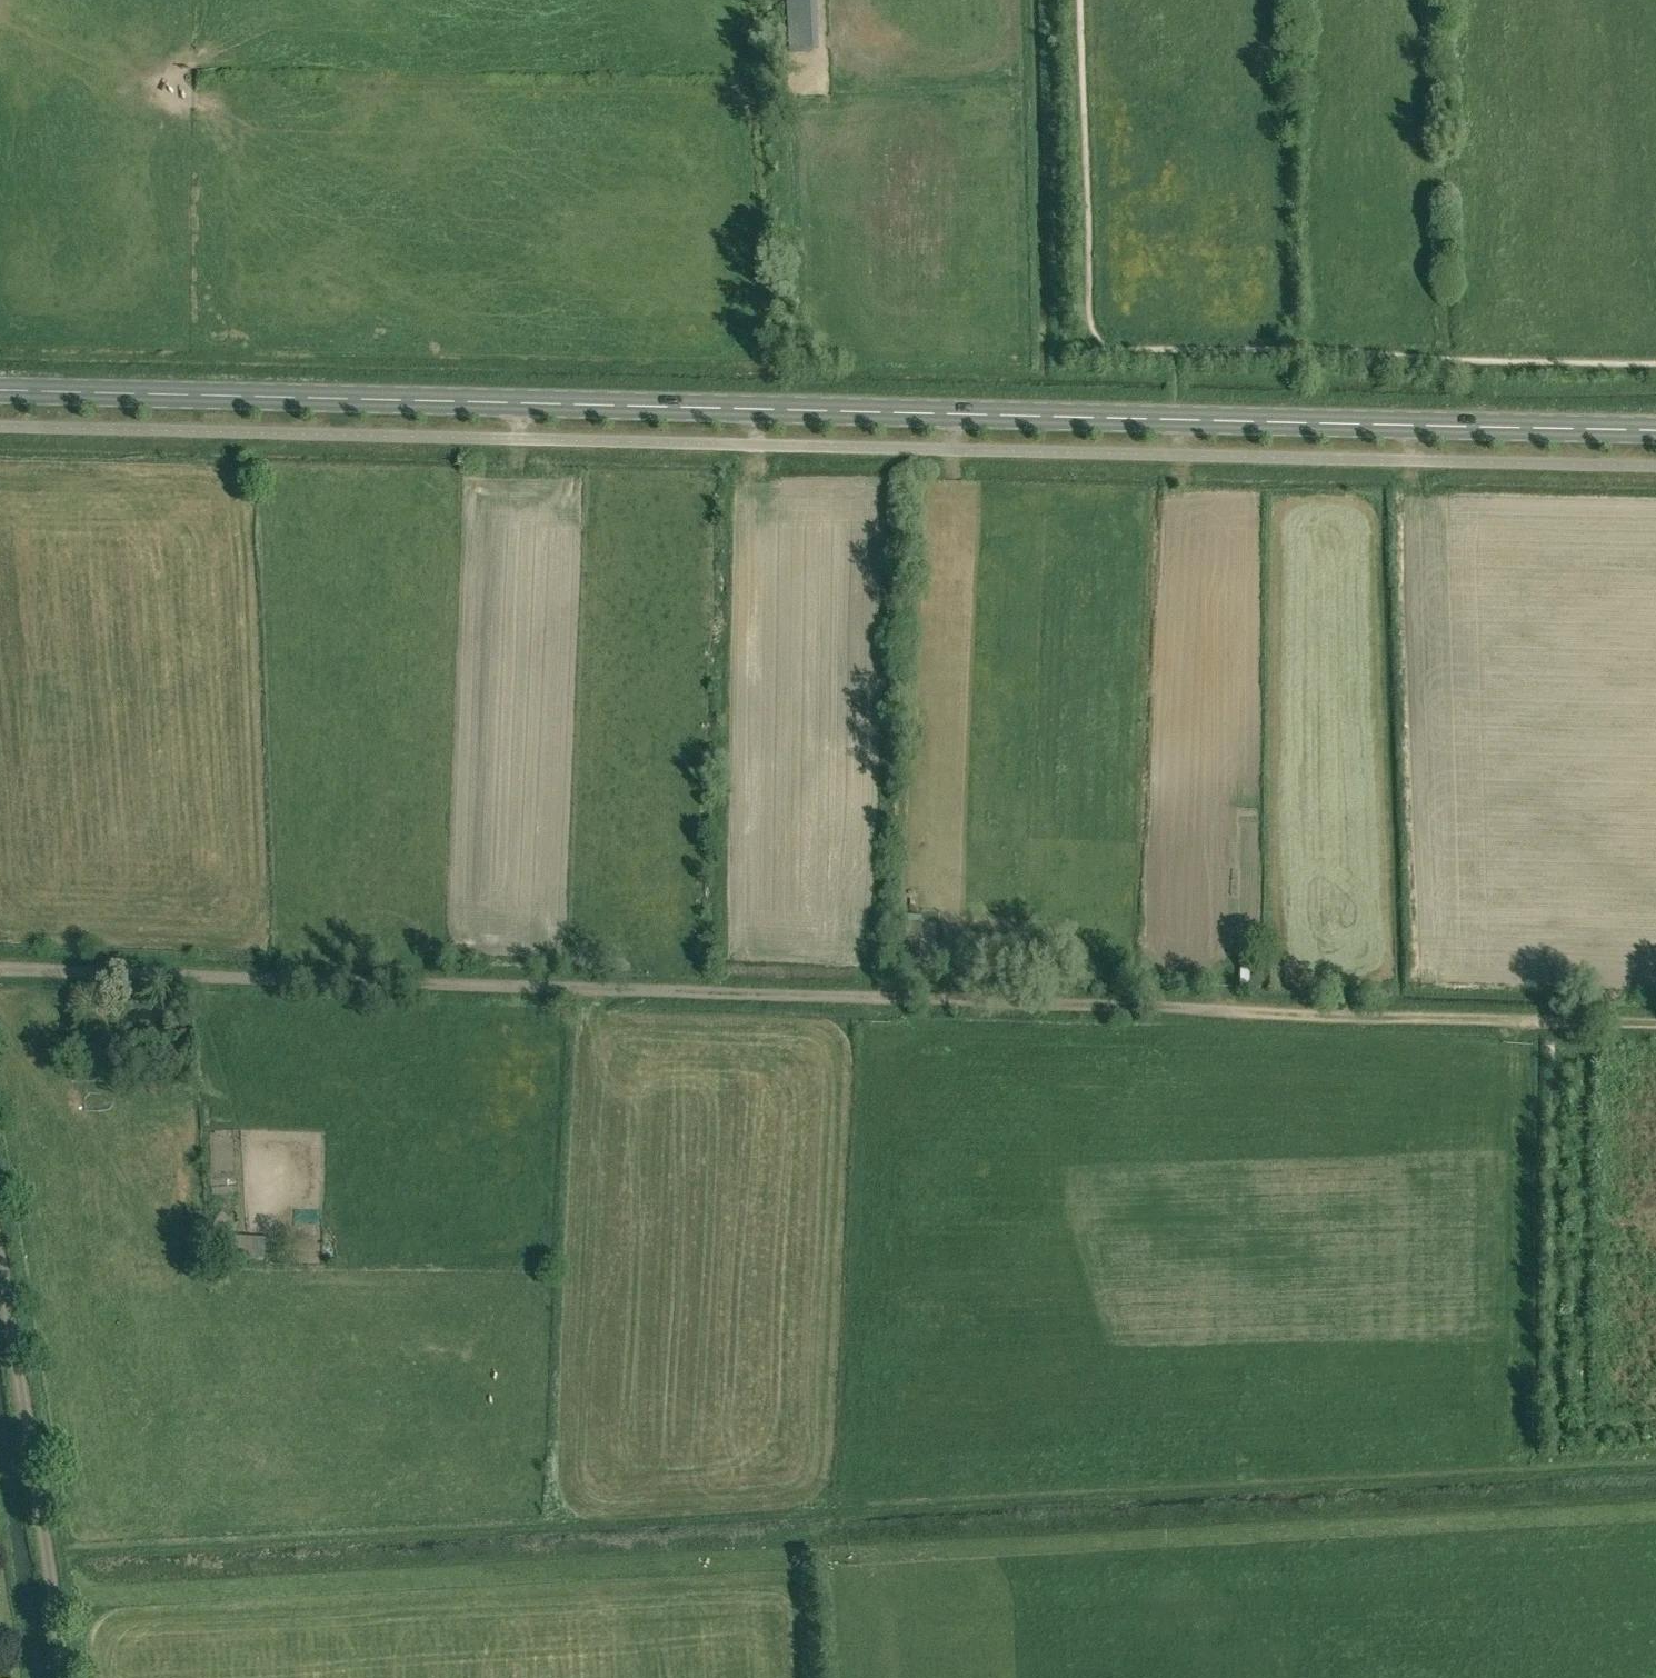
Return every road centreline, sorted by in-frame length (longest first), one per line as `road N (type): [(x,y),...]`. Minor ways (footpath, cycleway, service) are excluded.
road 1 (track): [(1655,1026),(0,973)]
road 2 (secondary): [(1655,430),(0,389)]
road 3 (track): [(0,1267),(65,1677)]

